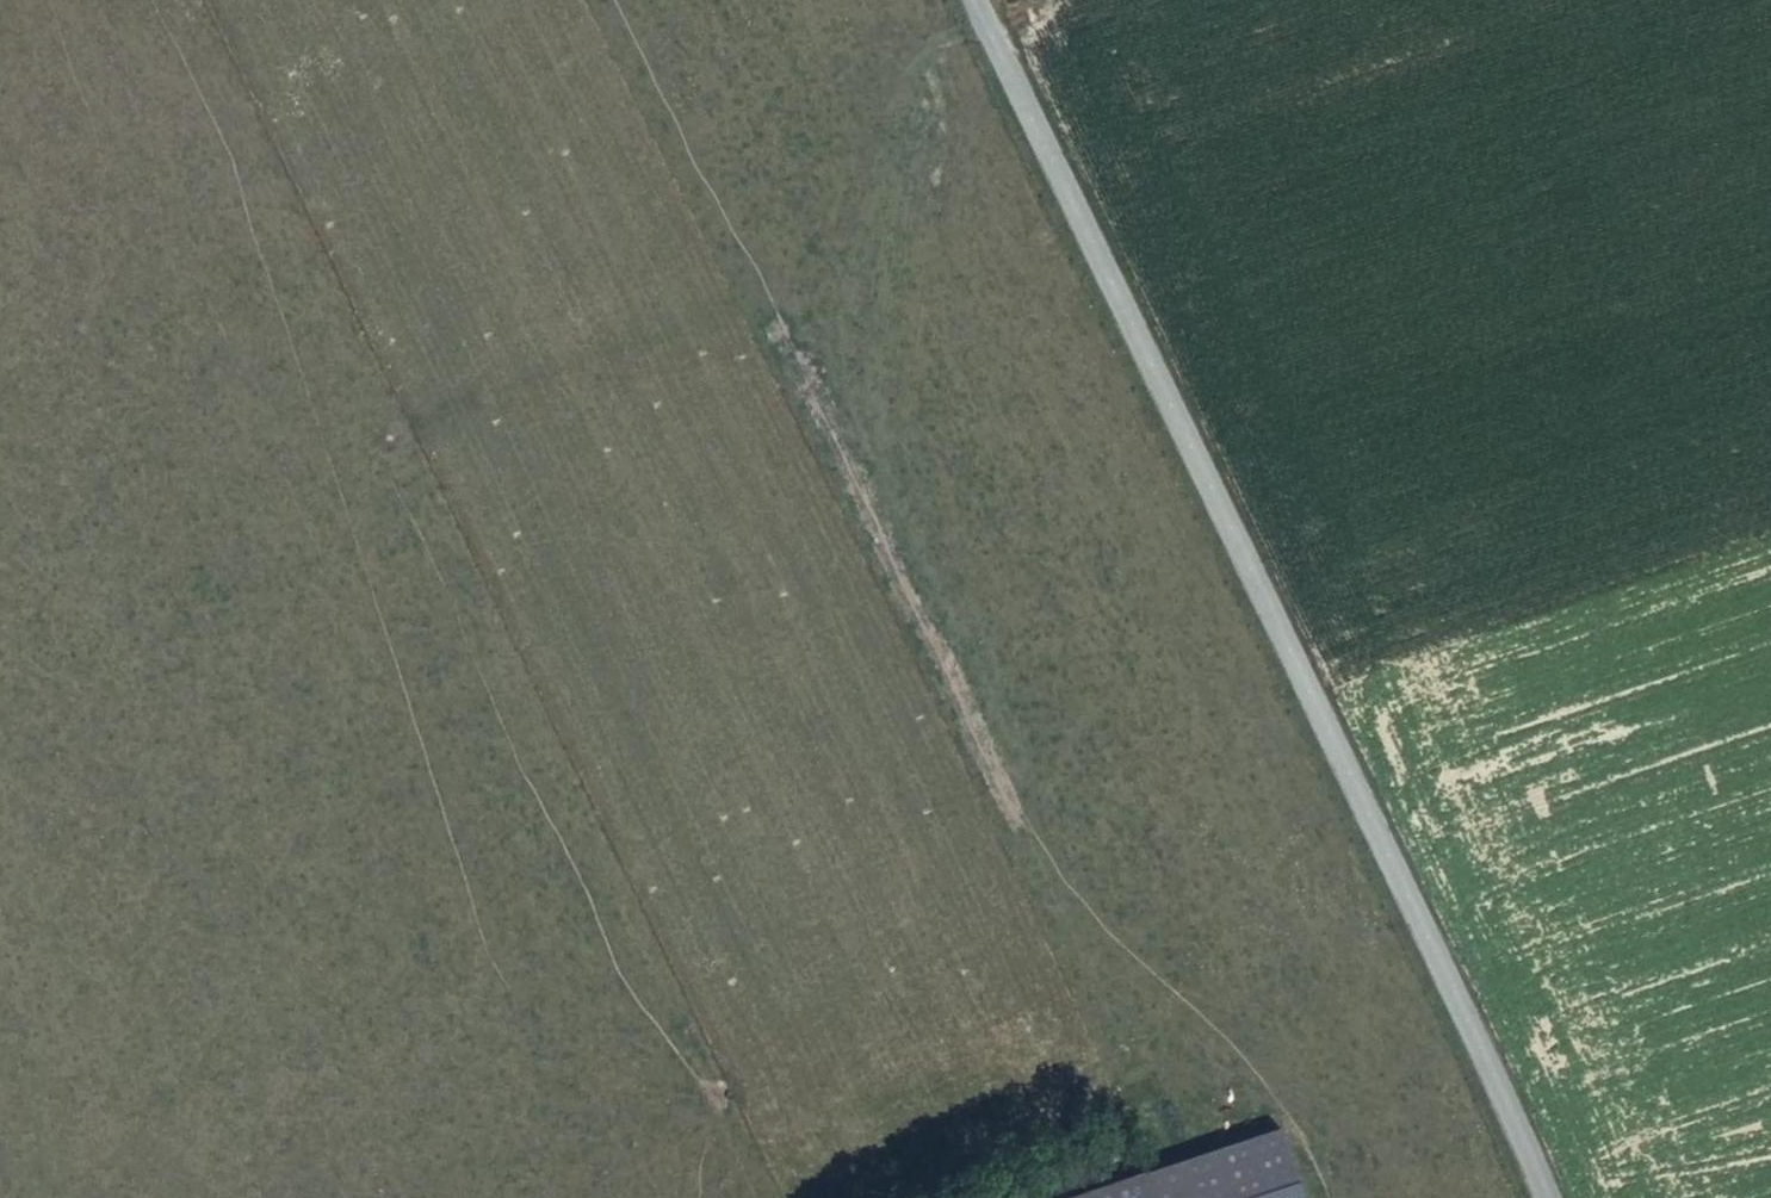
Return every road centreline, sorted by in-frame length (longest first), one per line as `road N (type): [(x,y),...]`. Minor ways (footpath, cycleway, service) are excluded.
road 1 (tertiary): [(1545,1197),(1519,1124),(976,0)]

